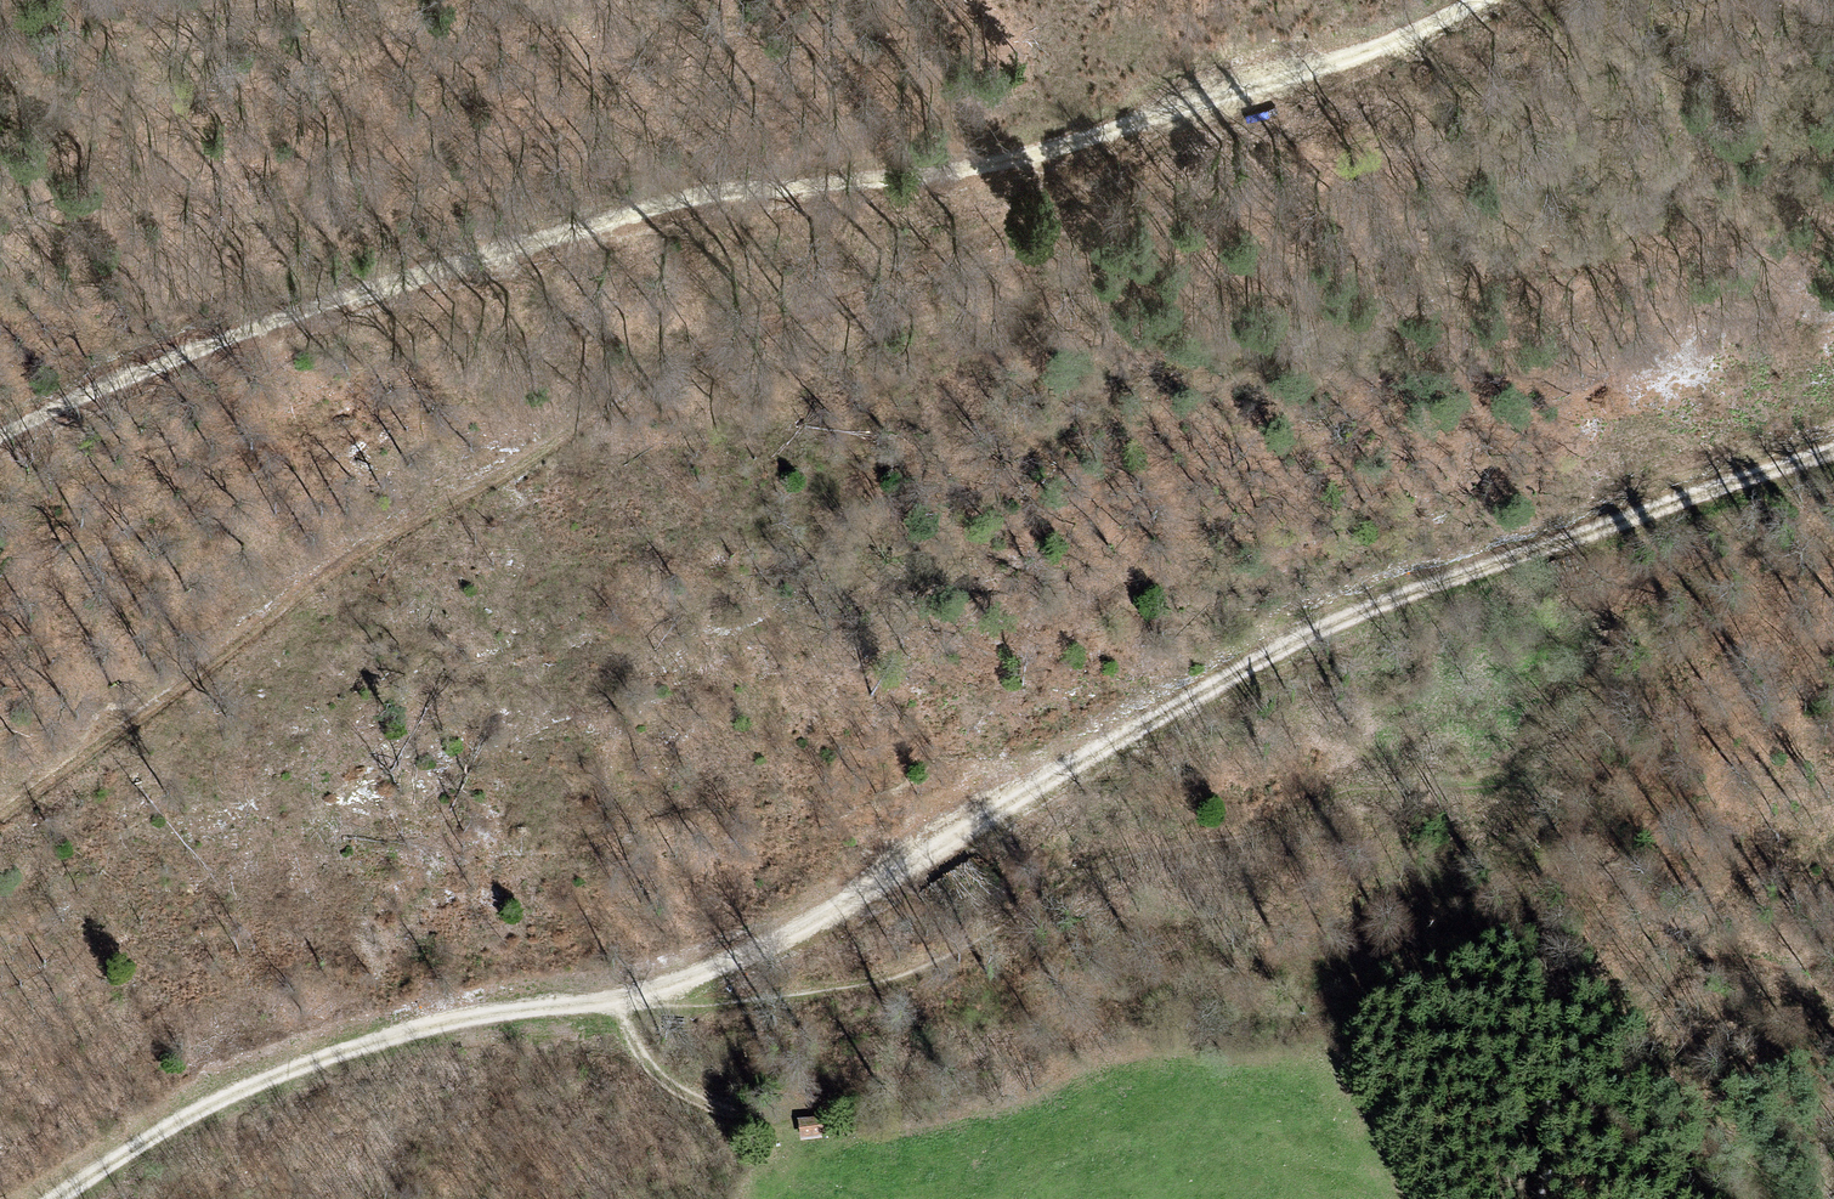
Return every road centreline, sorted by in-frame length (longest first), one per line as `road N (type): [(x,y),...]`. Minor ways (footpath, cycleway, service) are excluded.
road 1 (track): [(57,1198),(257,1081),(391,1035),(649,993),(823,920),(1096,749),(1358,610),(1833,451)]
road 2 (track): [(0,436),(68,398),(456,265),(674,201),(989,166),(1380,45),(1477,0)]
road 3 (track): [(0,828),(78,761),(377,544),(519,463),(604,399),(1112,183),(1248,89)]
road 4 (track): [(1833,952),(1780,976),(1685,936),(1620,923),(1578,880),(1561,876),(1544,846),(1554,819),(1544,795),(1516,772),(1436,789),(1368,791),(1320,807),(1265,834),(834,991),(703,1004),(633,996)]
road 5 (track): [(615,1001),(633,1041),(700,1102),(781,1120)]

